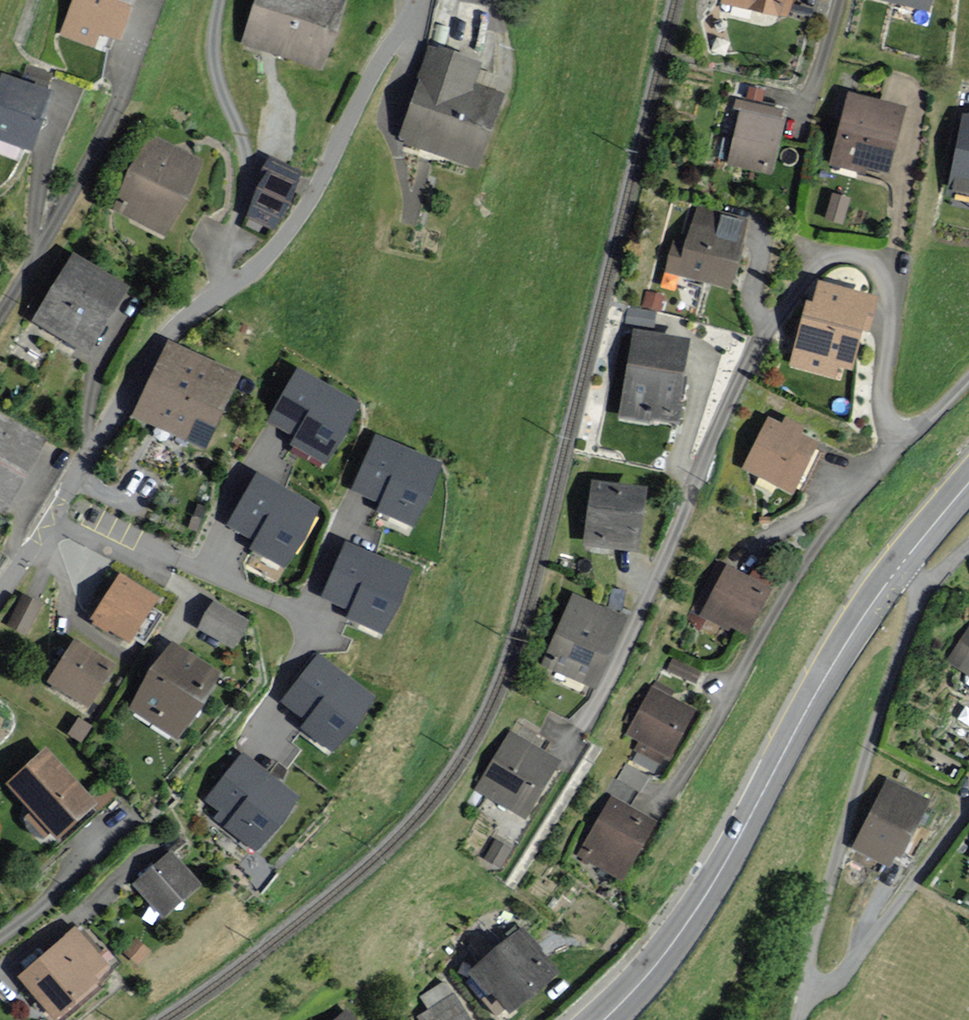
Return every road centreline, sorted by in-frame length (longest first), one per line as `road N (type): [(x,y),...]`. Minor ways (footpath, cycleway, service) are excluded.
road 1 (residential): [(0,591),(166,342),(280,242),(419,0)]
road 2 (residential): [(644,603),(744,369),(831,256),(870,259),(888,286),(883,391),(892,421),(907,428)]
road 3 (secondary): [(604,1019),(699,905),(813,698),(901,563)]
road 4 (residential): [(651,792),(670,795),(683,777),(801,570),(907,428)]
road 5 (residential): [(803,989),(841,839),(924,589),(901,563)]
road 6 (residential): [(968,807),(846,974),(827,988),(803,989)]
road 7 (track): [(917,95),(888,286)]
road 8 (residential): [(0,938),(58,891),(131,814)]
road 9 (residential): [(839,0),(797,134)]

